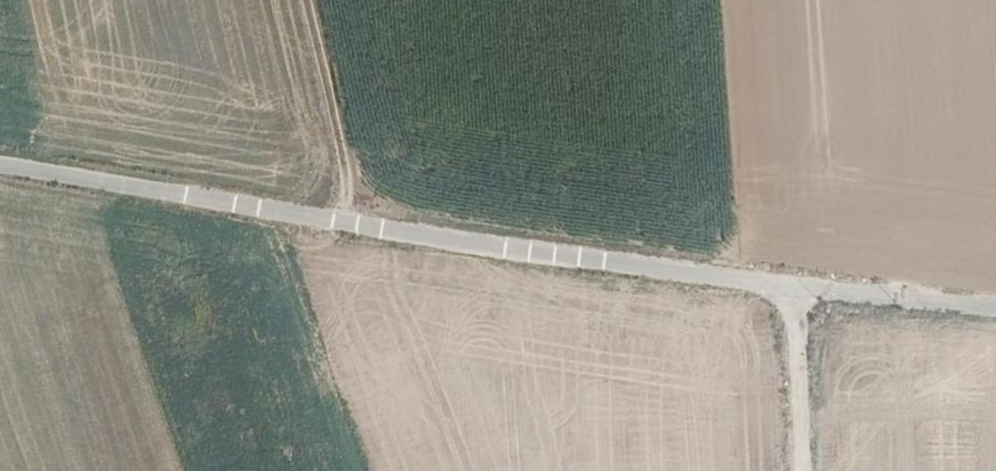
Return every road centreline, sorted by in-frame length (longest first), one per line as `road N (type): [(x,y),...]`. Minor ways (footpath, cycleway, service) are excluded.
road 1 (unclassified): [(0,162),(669,271),(995,308)]
road 2 (track): [(312,0),(355,220)]
road 3 (track): [(793,286),(800,470)]

